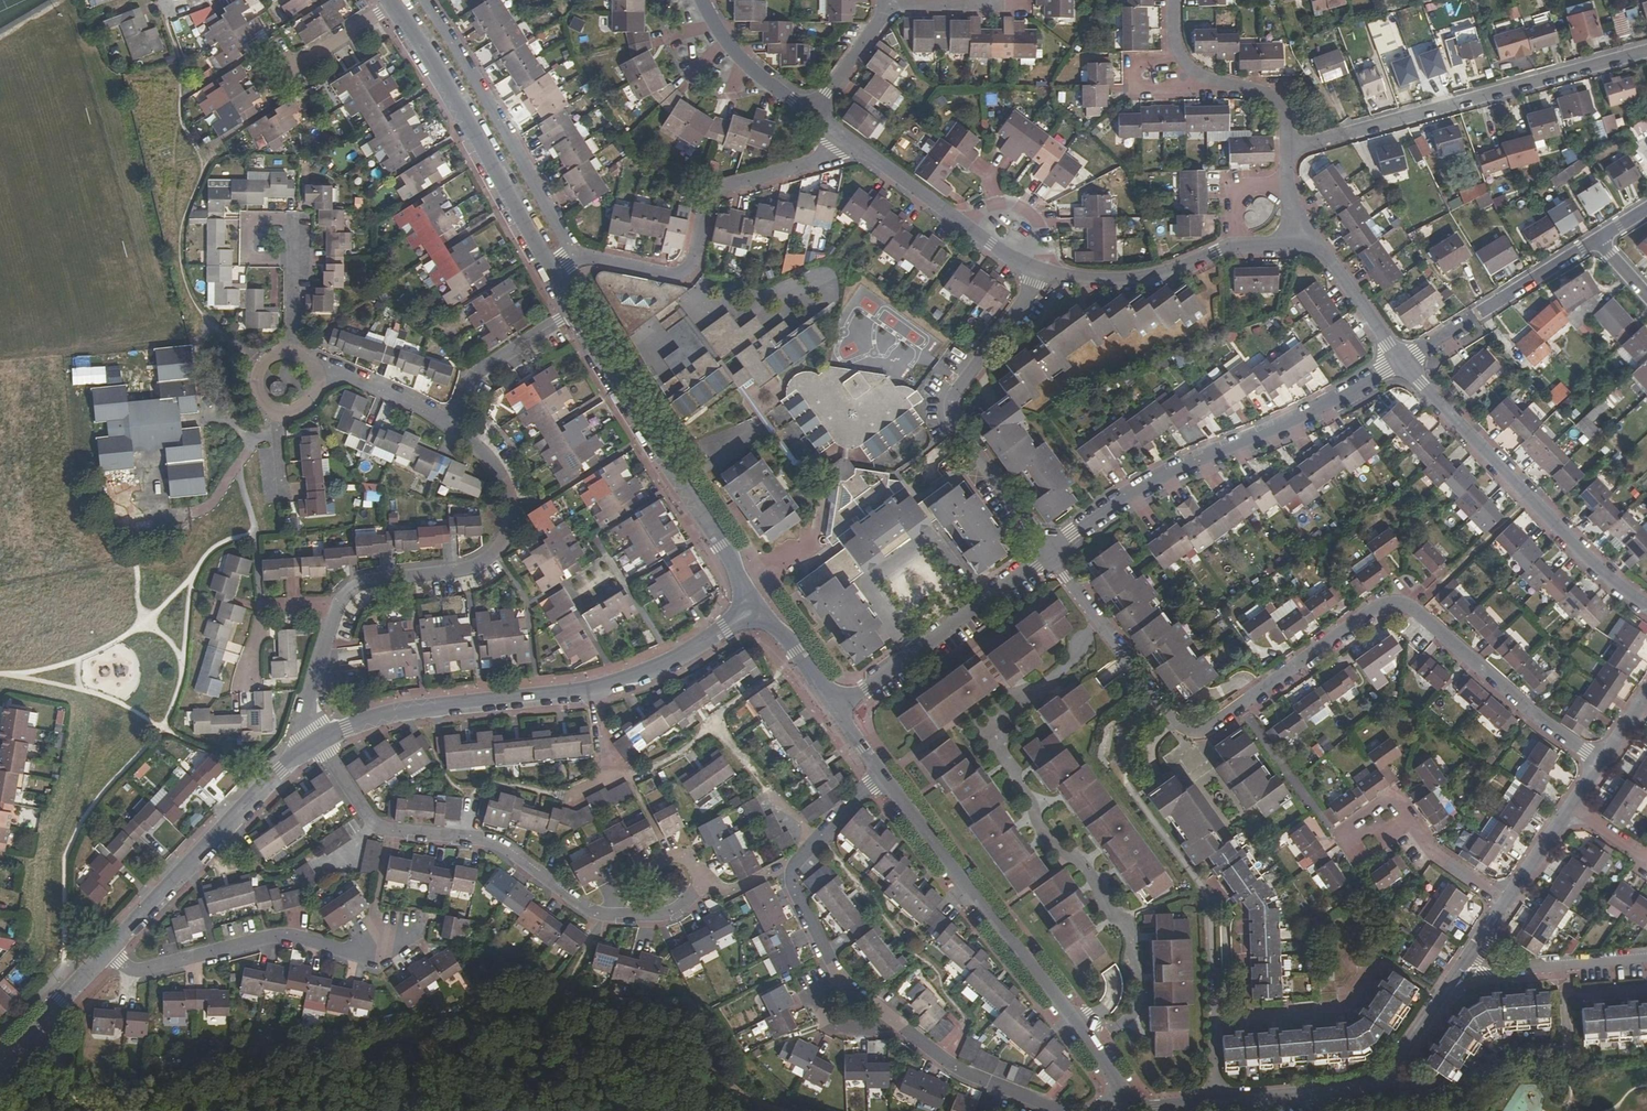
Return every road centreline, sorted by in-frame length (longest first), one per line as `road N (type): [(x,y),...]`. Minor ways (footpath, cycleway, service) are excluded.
road 1 (residential): [(1601,761),(1397,603),(1377,607),(1209,726),(1180,725),(1049,551)]
road 2 (residential): [(452,427),(505,482),(507,535),(497,551),(467,568),(351,589),(337,608),(310,700),(318,742)]
road 3 (residential): [(1138,1107),(881,772)]
road 4 (residential): [(1401,363),(1312,413),(1176,470),(1049,551)]
road 5 (residential): [(1288,148),(1646,51)]
road 6 (tertiary): [(757,607),(575,311)]
road 7 (residential): [(1401,363),(1589,558),(1646,606)]
road 8 (residential): [(847,138),(832,152),(714,188),(701,202),(680,270),(662,275),(572,256)]
road 9 (residential): [(1217,1102),(1217,907),(1134,794)]
road 10 (residential): [(1040,272),(952,409),(1049,551)]
road 11 (residential): [(107,950),(138,970),(277,936),(365,956),(386,954),(419,934)]
road 12 (residential): [(1470,957),(1430,1035),(1394,1073),(1361,1091),(1217,1102)]
road 13 (tertiary): [(552,269),(393,4)]
road 14 (tertiary): [(107,950),(279,770),(318,742)]
road 15 (residential): [(430,0),(572,256)]
road 16 (tertiary): [(318,742),(396,713),(596,686)]
road 17 (residential): [(468,837),(504,849),(594,914),(670,912),(705,881)]
road 18 (residential): [(1040,272),(1128,279),(1229,247),(1305,243)]
road 19 (residential): [(847,138),(970,230),(1040,272)]
road 20 (residential): [(1598,241),(1401,363)]
road 21 (residential): [(1288,148),(1275,99),(1201,76),(1183,58),(1174,33),(1176,0)]
road 22 (residential): [(1505,902),(1435,853),(1404,812),(1352,842)]
road 23 (residential): [(318,742),(377,825),(468,837)]
road 24 (tertiary): [(596,686),(674,660),(757,607)]
road 25 (residential): [(1646,956),(1497,966),(1470,957)]
road 26 (residential): [(575,311),(472,378),(452,427)]
road 27 (residential): [(1049,551),(912,655)]
road 28 (residential): [(703,0),(744,61),(815,113)]
road 29 (residential): [(1401,363),(1330,261),(1305,243)]
road 30 (tertiary): [(6,1060),(107,950)]
road 31 (residential): [(315,372),(401,398),(452,427)]
road 32 (residential): [(596,686),(612,771),(594,786),(566,794)]
road 33 (residential): [(1064,1110),(940,1057)]
road 34 (residential): [(881,772),(792,873)]
road 35 (residential): [(838,710),(757,607)]
road 36 (residential): [(815,113),(886,5)]
road 37 (residential): [(295,259),(295,220),(249,219),(248,258)]

